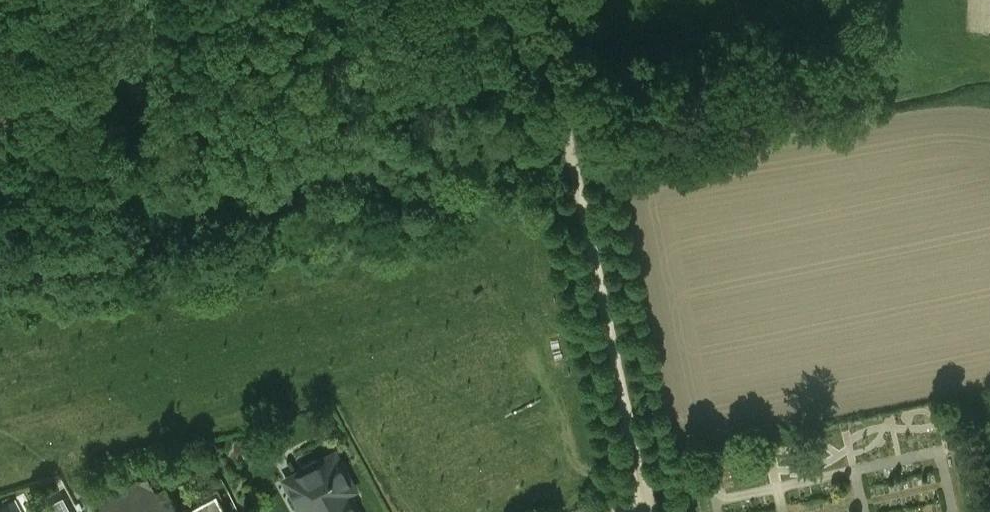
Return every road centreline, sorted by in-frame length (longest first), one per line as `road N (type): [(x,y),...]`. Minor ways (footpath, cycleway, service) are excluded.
road 1 (track): [(646,511),(567,143)]
road 2 (track): [(567,143),(538,0)]

